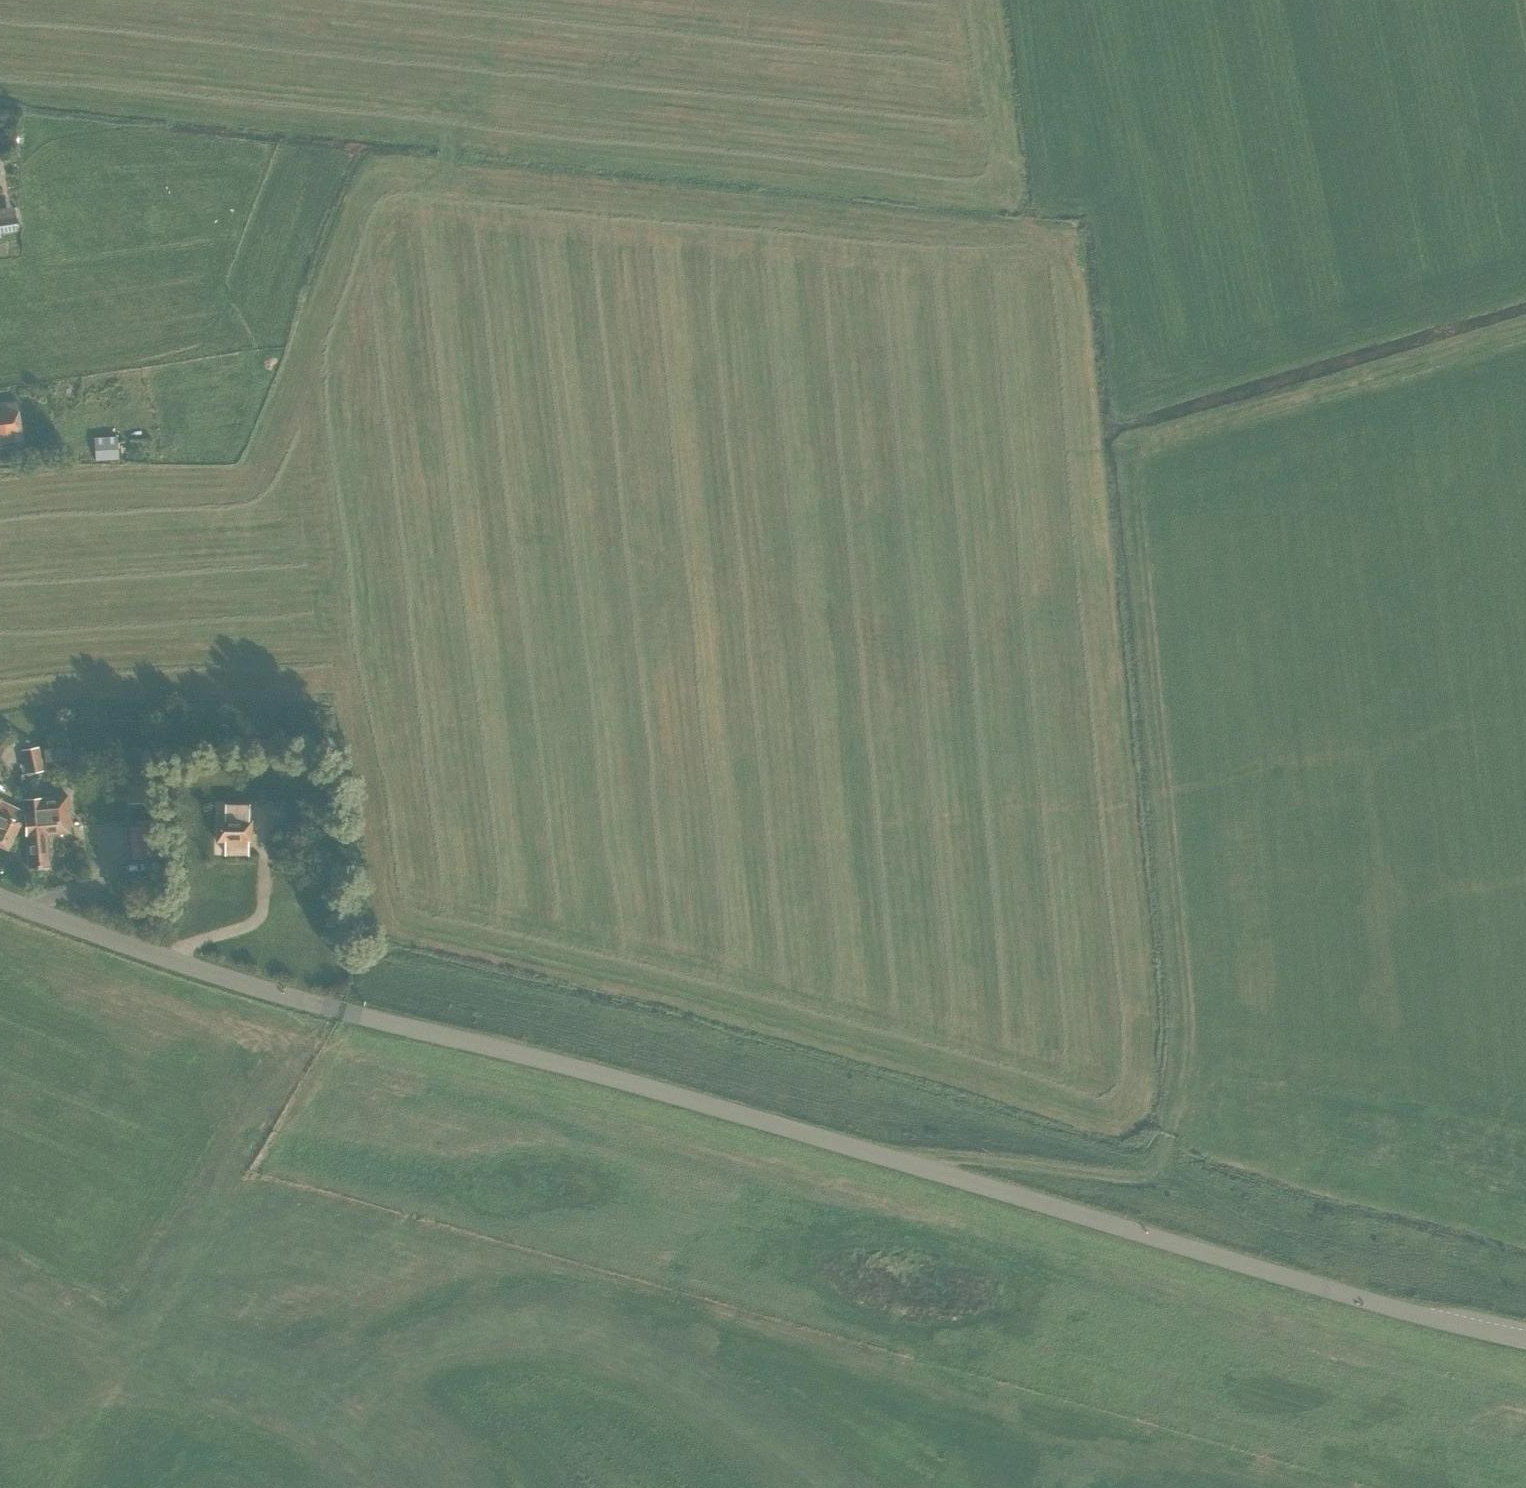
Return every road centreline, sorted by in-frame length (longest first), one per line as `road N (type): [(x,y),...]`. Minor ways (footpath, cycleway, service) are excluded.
road 1 (tertiary): [(0,897),(246,983),(693,1101),(1525,1340)]
road 2 (track): [(1178,1103),(1162,1163),(1143,1176),(947,1158),(906,1163)]

